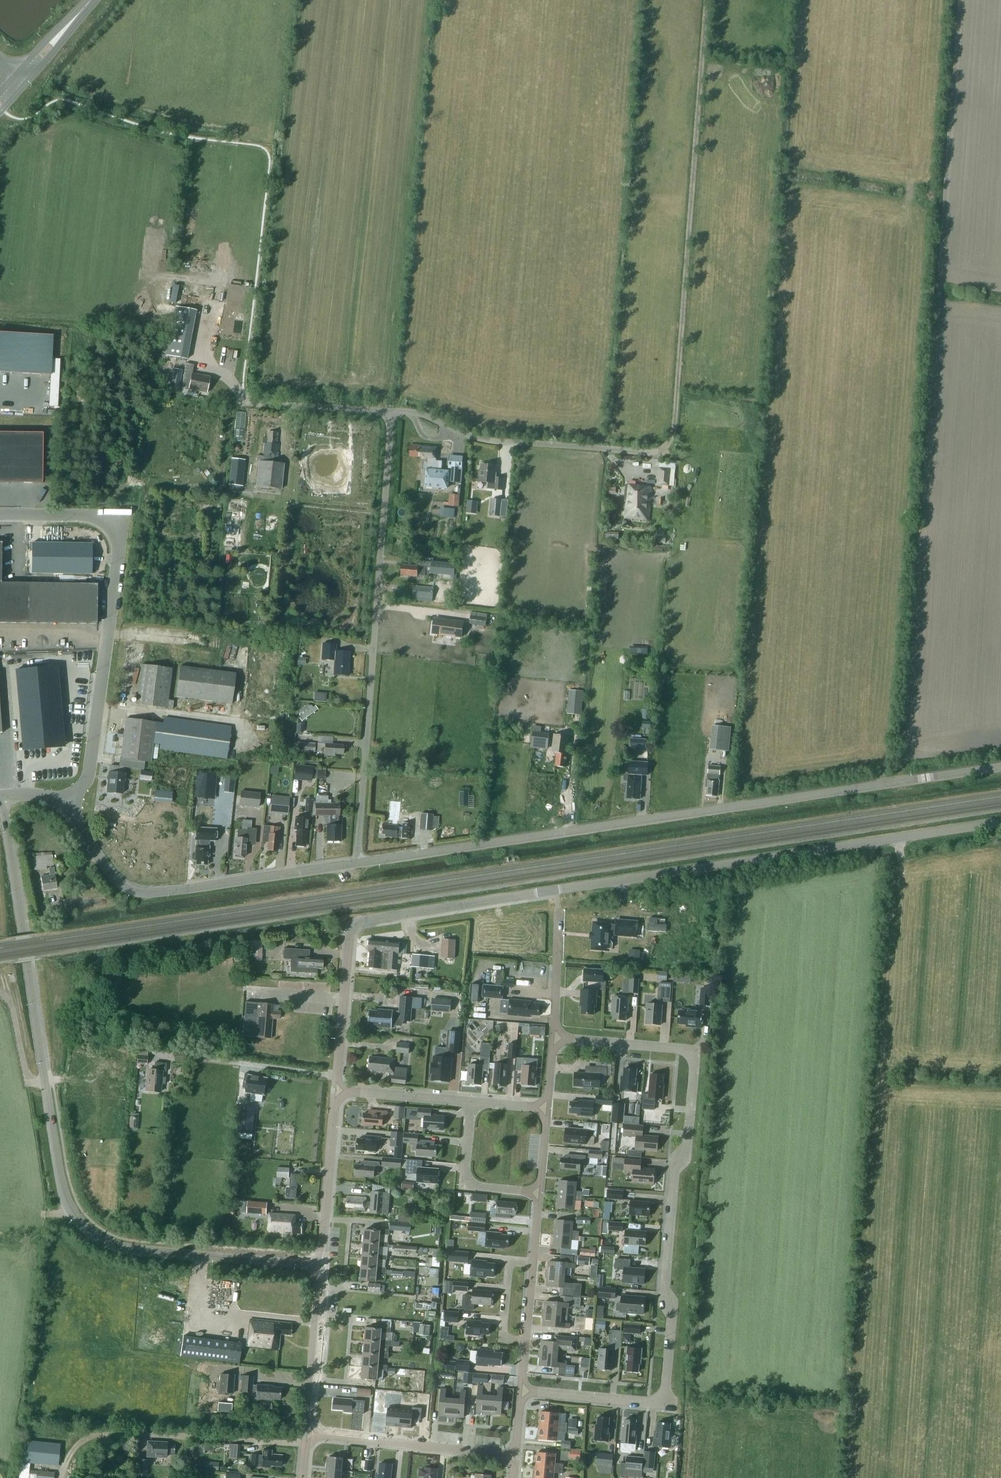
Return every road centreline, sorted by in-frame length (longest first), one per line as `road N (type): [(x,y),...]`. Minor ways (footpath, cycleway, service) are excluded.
road 1 (tertiary): [(323,1265),(128,1248),(77,1219),(60,1176),(1,797)]
road 2 (unclassified): [(358,863),(1000,767)]
road 3 (residential): [(523,1394),(648,1402),(665,1392),(673,1182),(688,1147),(690,1052),(557,1038)]
road 4 (track): [(657,453),(674,435),(707,0)]
road 5 (residential): [(358,863),(391,411)]
road 6 (unclassified): [(555,890),(1000,822)]
road 7 (unclassified): [(0,515),(102,517),(119,548),(88,780),(67,807)]
road 8 (unclassified): [(339,1092),(355,923),(555,890)]
road 9 (residential): [(391,411),(502,442),(657,453)]
road 10 (unclassified): [(100,1477),(107,1434),(307,1445)]
road 11 (residential): [(517,1455),(308,1433)]
road 12 (residential): [(391,411),(253,403),(241,390),(244,363)]
road 13 (unclassified): [(181,890),(358,863)]
road 14 (unclassified): [(323,1265),(339,1092)]
road 15 (tertiary): [(308,1433),(323,1265)]
road 16 (unclassified): [(181,890),(142,893),(123,884),(67,807)]
road 17 (residential): [(540,1192),(469,1181),(471,1101)]
road 18 (residential): [(557,1038),(555,890)]
road 19 (residential): [(471,1101),(339,1092)]

